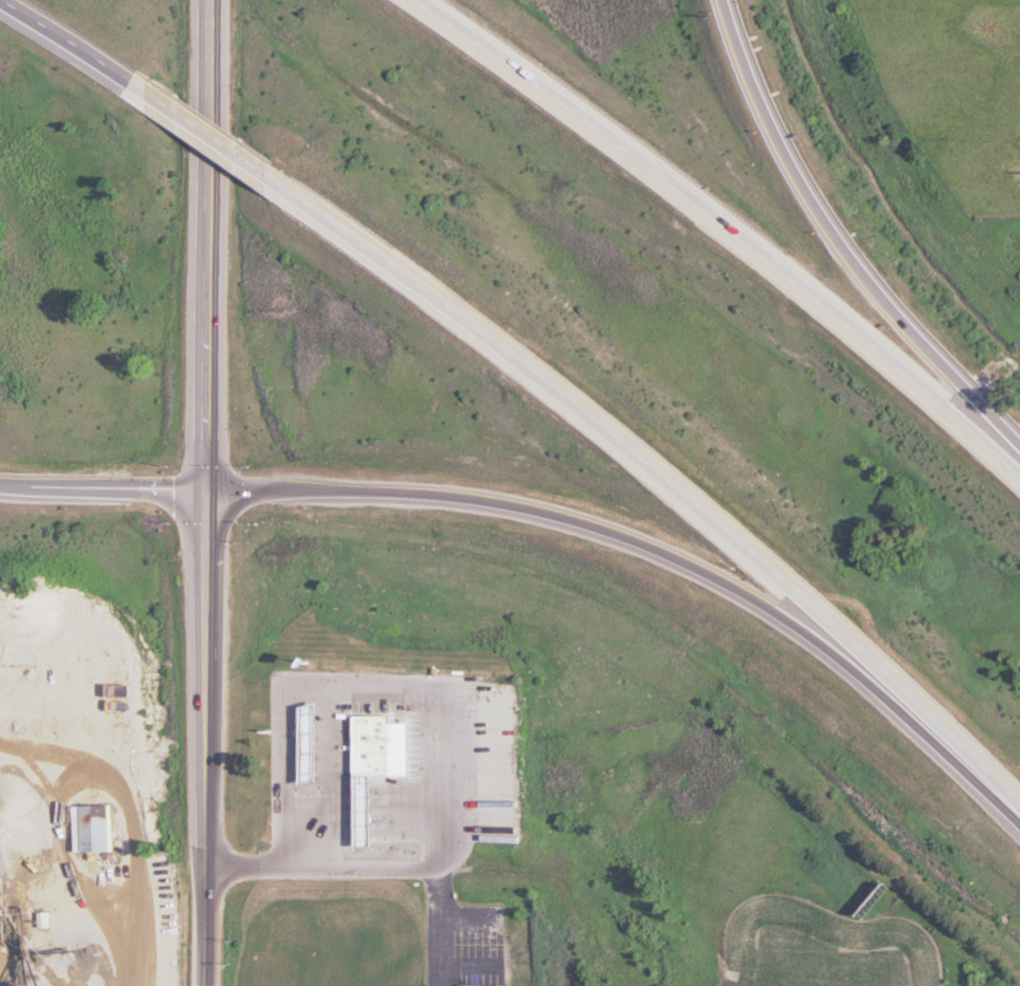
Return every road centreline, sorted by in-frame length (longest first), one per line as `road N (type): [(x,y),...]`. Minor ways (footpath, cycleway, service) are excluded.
road 1 (motorway): [(263,165),(416,270),(710,506),(1019,791)]
road 2 (motorway): [(210,483),(501,502),(589,524),(678,563),(747,607),(1019,842)]
road 3 (motorway): [(1019,464),(665,164),(427,0)]
road 4 (motorway): [(1019,430),(842,227),(737,0)]
road 5 (tertiary): [(210,483),(205,985)]
road 6 (primary): [(212,0),(210,327)]
road 7 (residential): [(206,866),(442,867)]
road 8 (motorway): [(0,4),(139,82)]
road 9 (primary): [(210,327),(210,483)]
road 10 (motorway): [(139,82),(263,165)]
road 11 (motorway): [(85,492),(210,483)]

